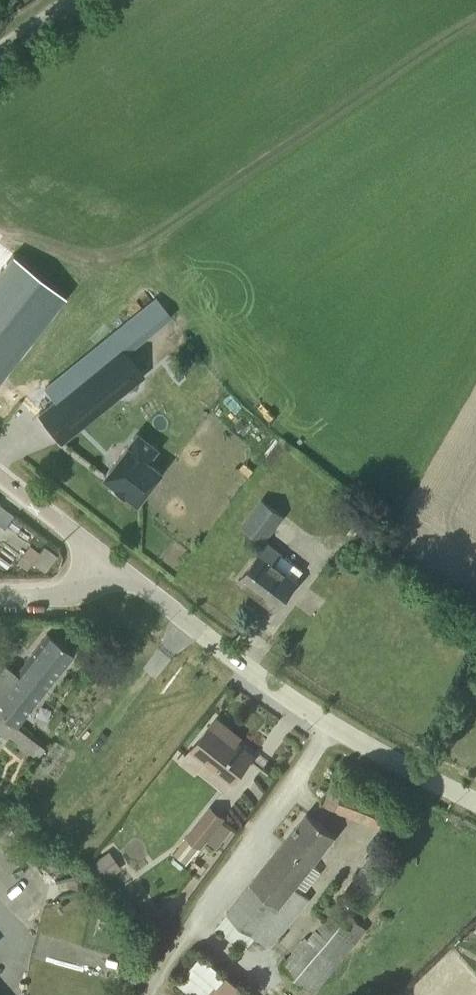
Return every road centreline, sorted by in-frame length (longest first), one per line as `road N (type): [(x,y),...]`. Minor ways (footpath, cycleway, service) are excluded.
road 1 (unclassified): [(475,799),(328,723),(107,563)]
road 2 (track): [(328,723),(147,994)]
road 3 (residential): [(107,563),(0,473)]

